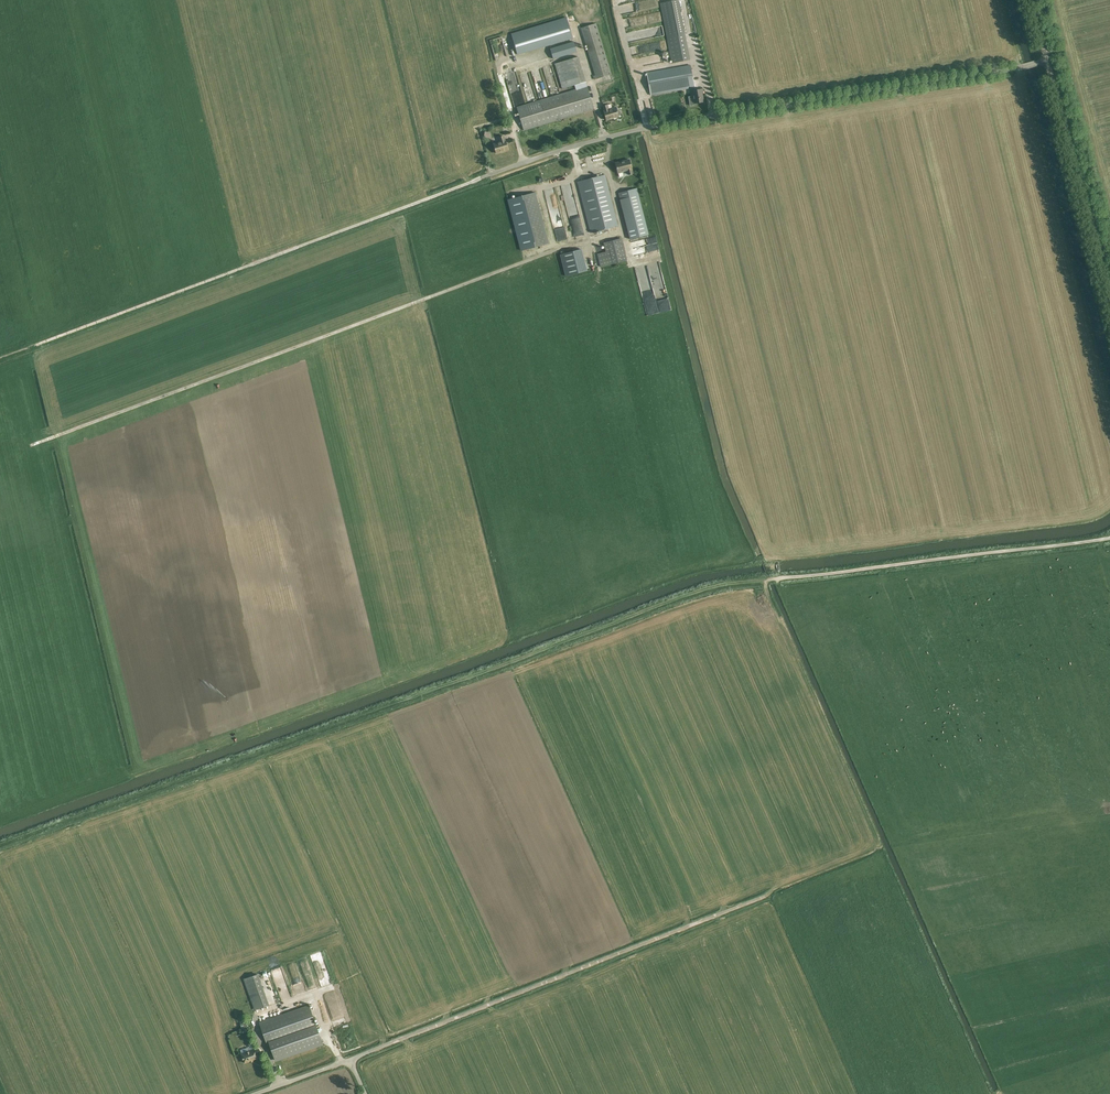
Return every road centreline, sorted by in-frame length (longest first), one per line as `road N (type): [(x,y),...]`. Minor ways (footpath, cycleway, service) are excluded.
road 1 (unclassified): [(488,176),(648,127),(1047,60)]
road 2 (track): [(555,249),(32,445)]
road 3 (track): [(488,176),(0,356)]
road 4 (track): [(350,1060),(762,897)]
road 5 (track): [(1109,538),(771,580),(769,594)]
road 6 (tertiary): [(1109,290),(1047,60)]
road 7 (unclassified): [(255,1093),(350,1060),(366,1093)]

